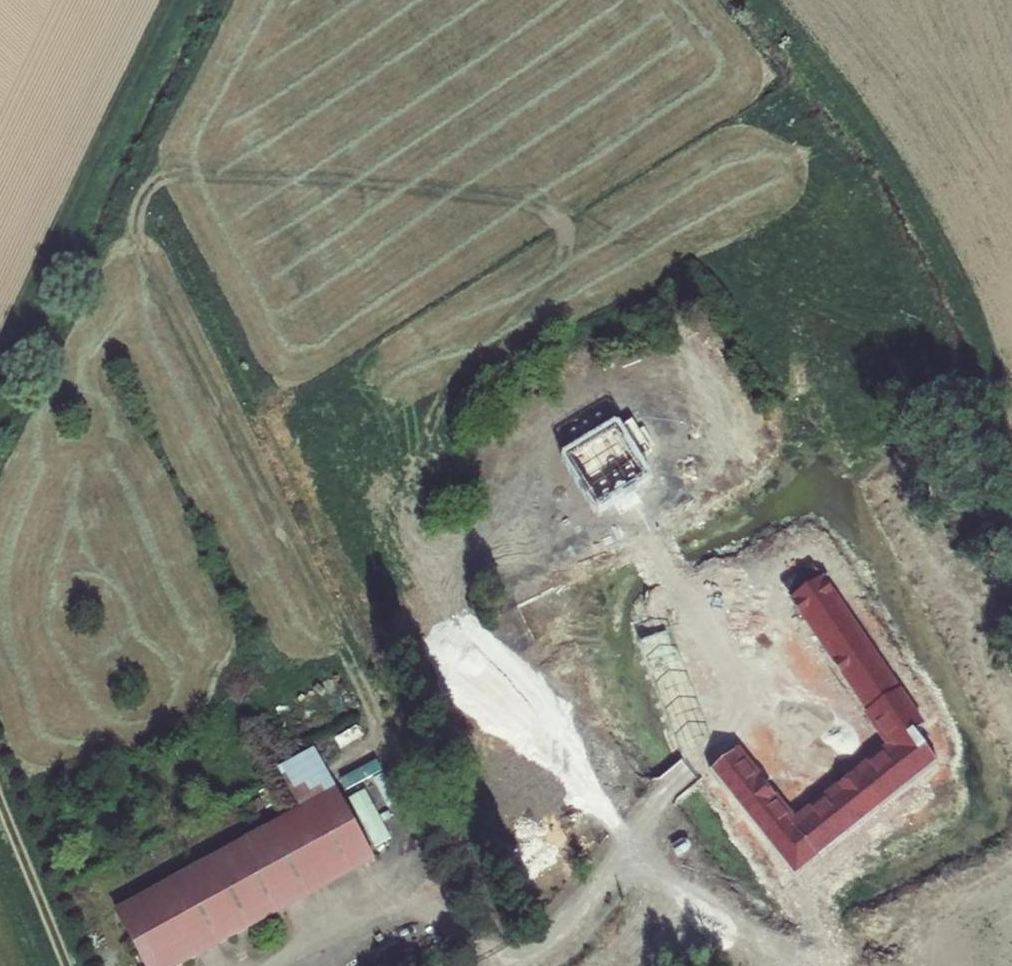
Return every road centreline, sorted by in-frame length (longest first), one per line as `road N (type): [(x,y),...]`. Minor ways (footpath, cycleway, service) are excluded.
road 1 (track): [(511,965),(556,936),(619,866),(646,868),(765,939),(839,965)]
road 2 (residential): [(0,797),(69,965)]

